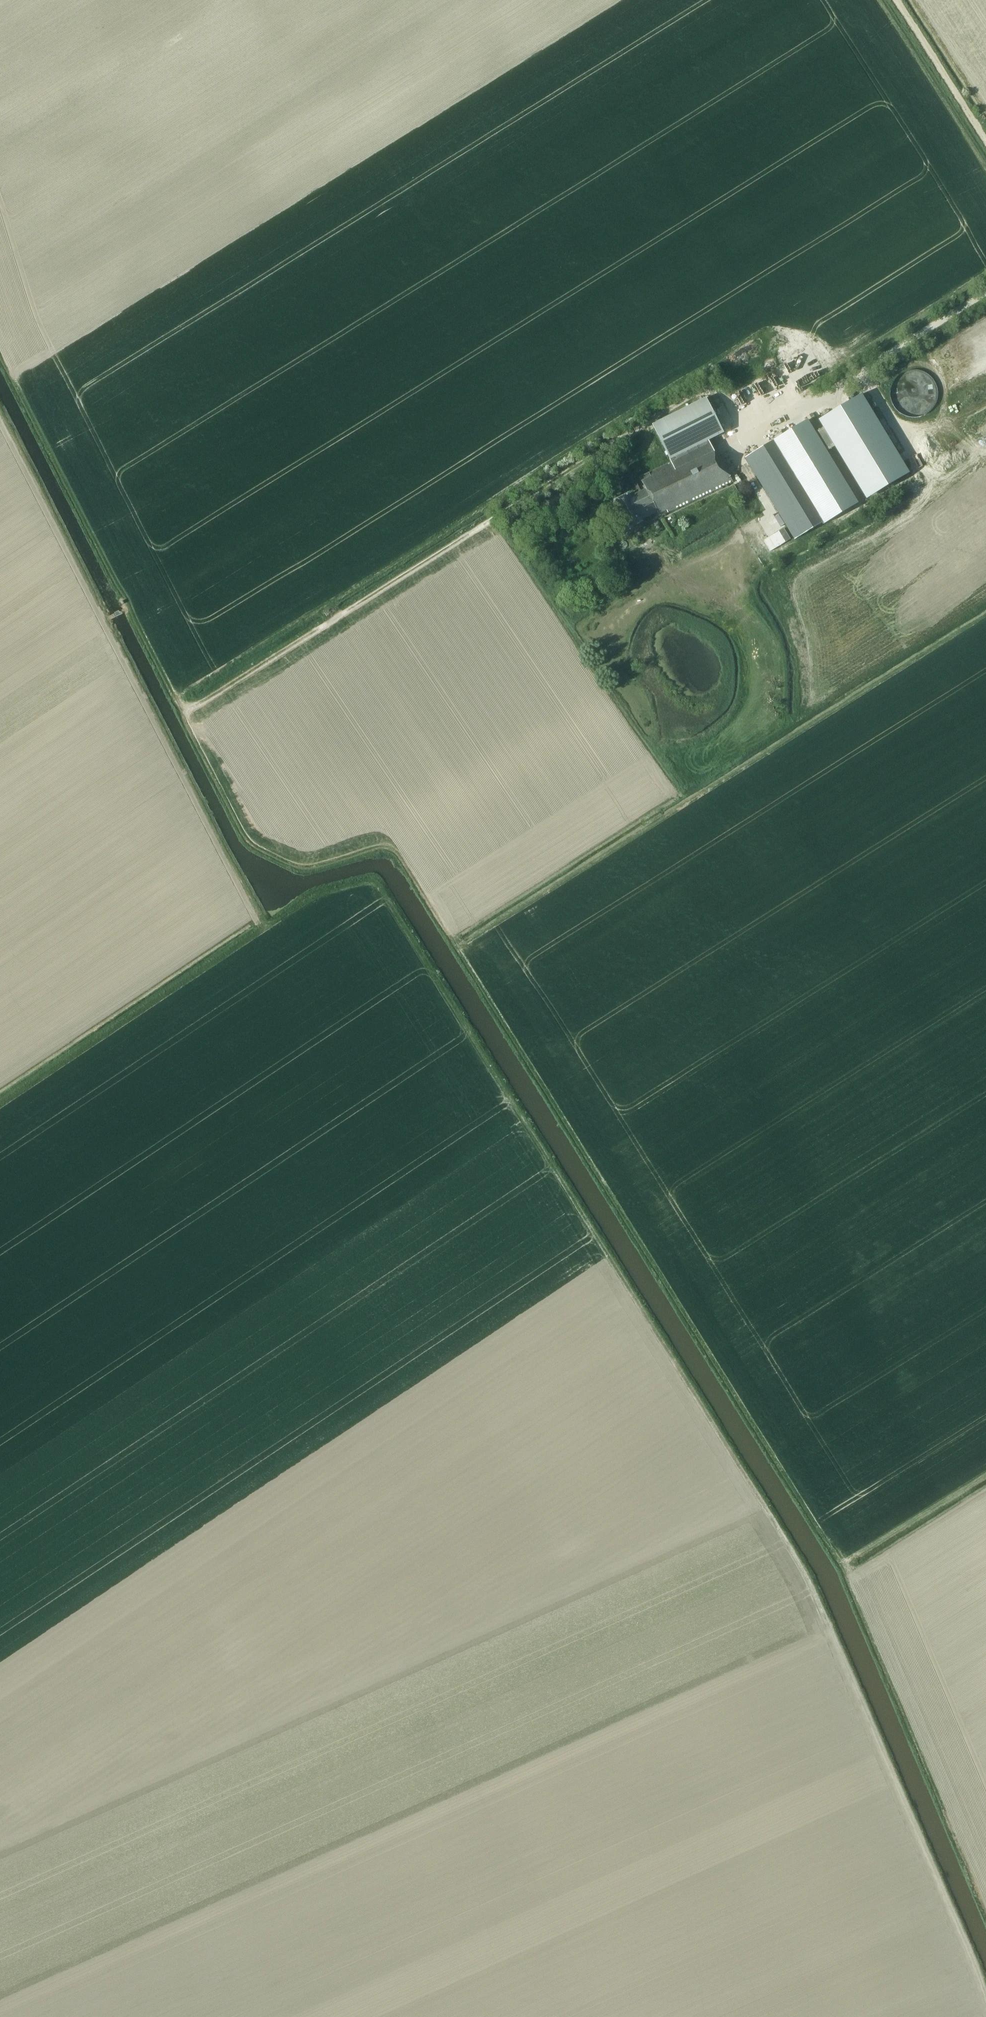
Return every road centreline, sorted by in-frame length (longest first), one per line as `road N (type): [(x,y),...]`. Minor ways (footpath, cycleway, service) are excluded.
road 1 (unclassified): [(866,368),(985,291)]

